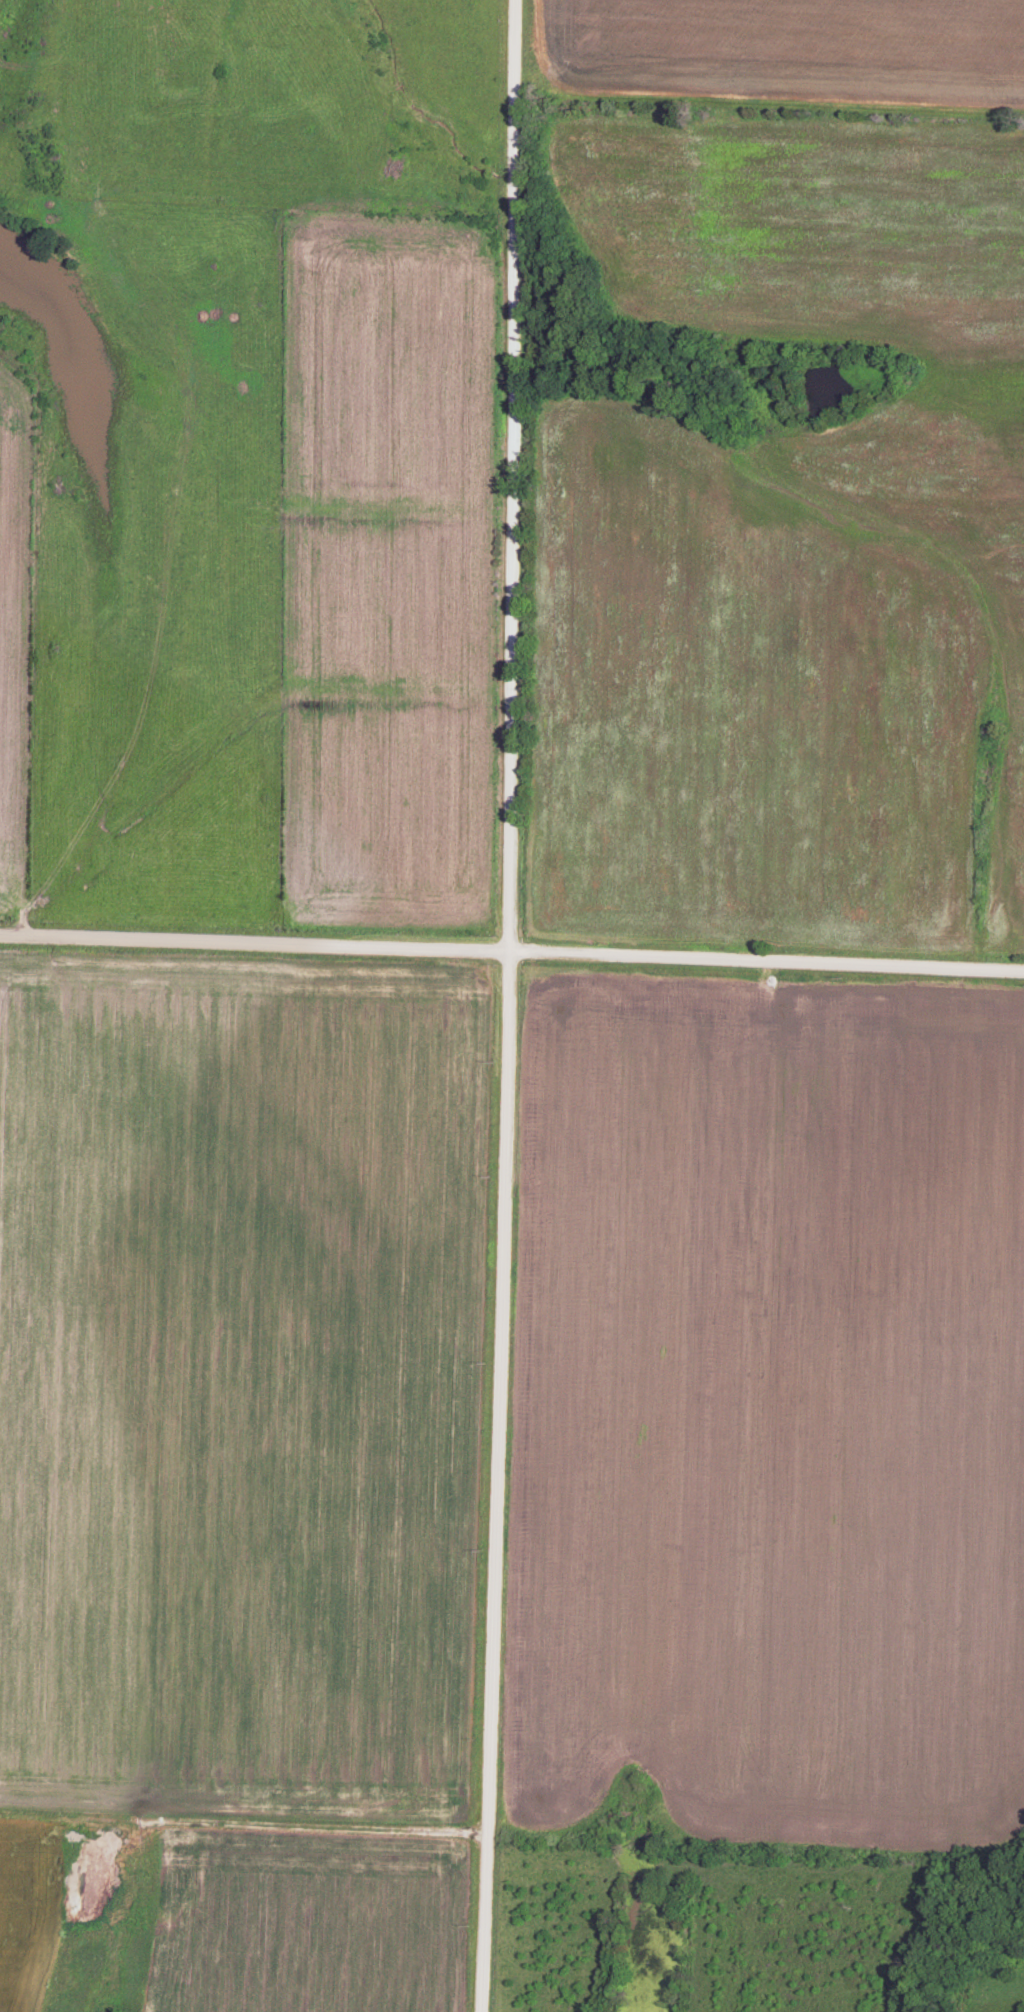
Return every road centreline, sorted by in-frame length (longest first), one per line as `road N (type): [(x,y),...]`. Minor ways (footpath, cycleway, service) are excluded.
road 1 (residential): [(482,2011),(510,1170),(520,0)]
road 2 (residential): [(1023,975),(0,937)]

